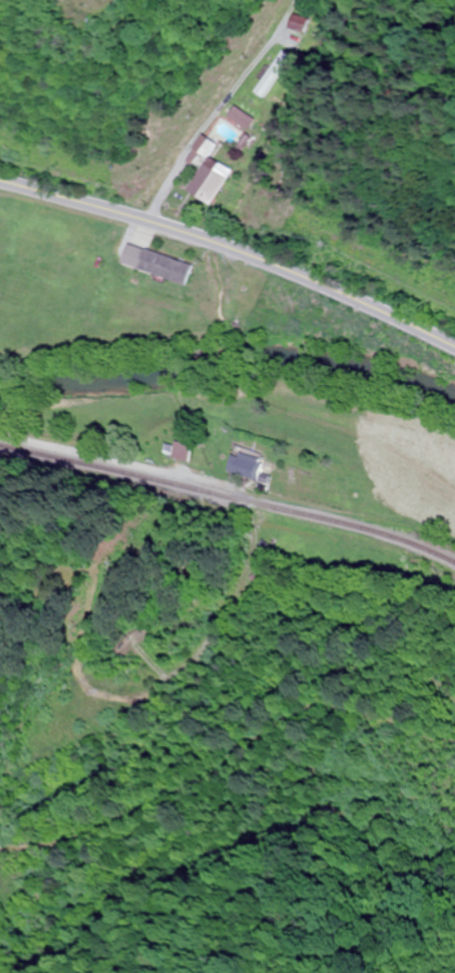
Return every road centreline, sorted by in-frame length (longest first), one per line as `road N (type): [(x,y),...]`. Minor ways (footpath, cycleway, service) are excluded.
road 1 (secondary): [(0,179),(214,239),(454,343)]
road 2 (residential): [(406,533),(0,435)]
road 3 (residential): [(217,627),(250,564),(250,533),(235,491)]

